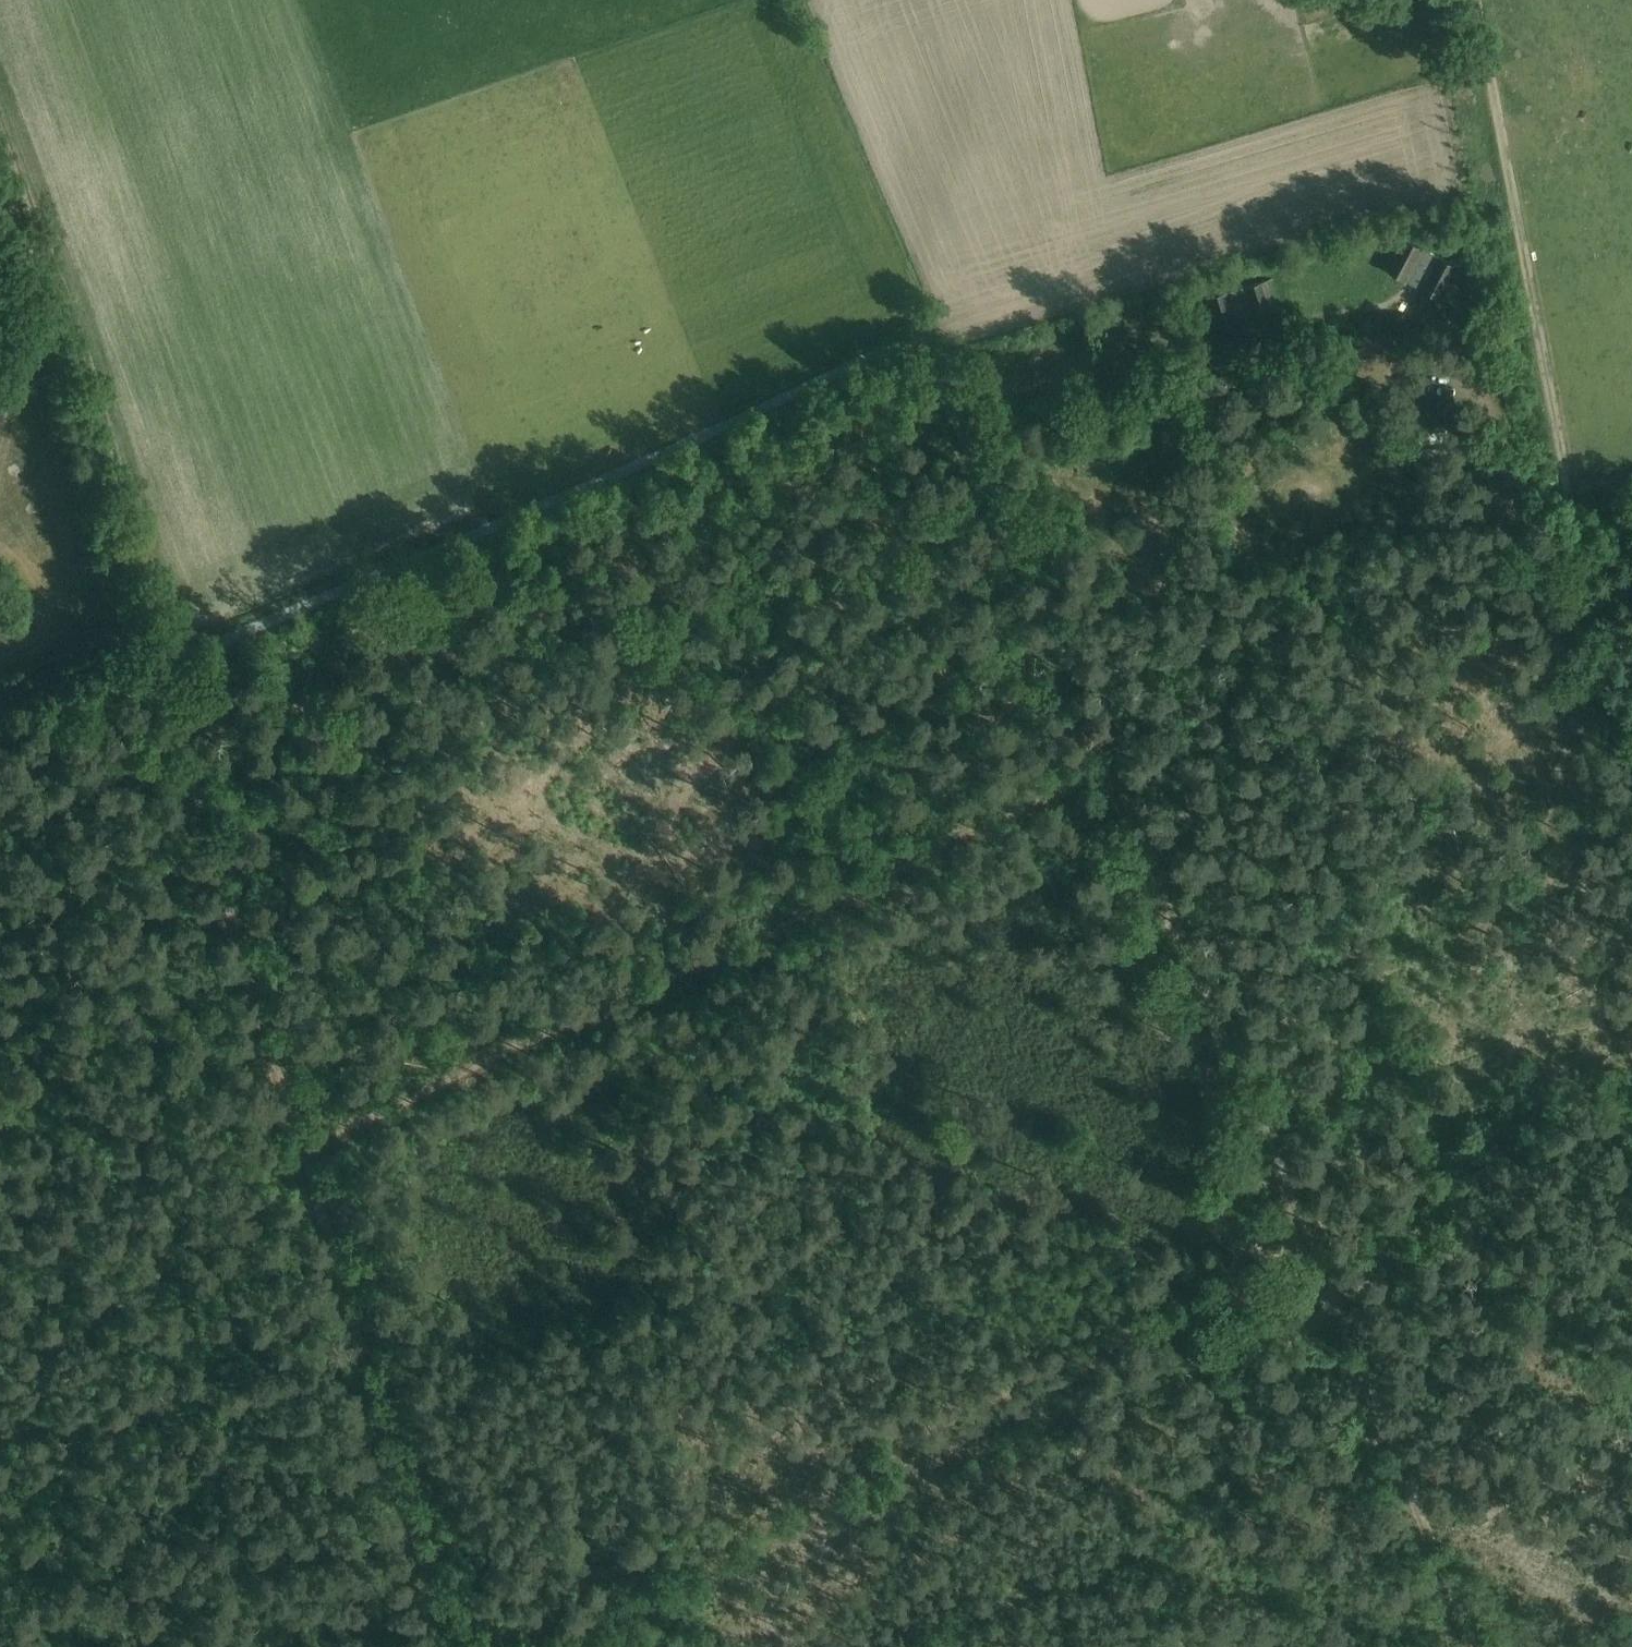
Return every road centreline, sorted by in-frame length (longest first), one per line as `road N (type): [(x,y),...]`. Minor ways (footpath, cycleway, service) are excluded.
road 1 (track): [(1072,683),(1259,1117),(1473,1646)]
road 2 (track): [(446,1646),(159,667)]
road 3 (track): [(299,1141),(1110,770)]
road 4 (track): [(1631,734),(1571,608),(1564,573),(1573,520),(1565,454),(1481,0)]
road 5 (track): [(159,667),(0,172)]

